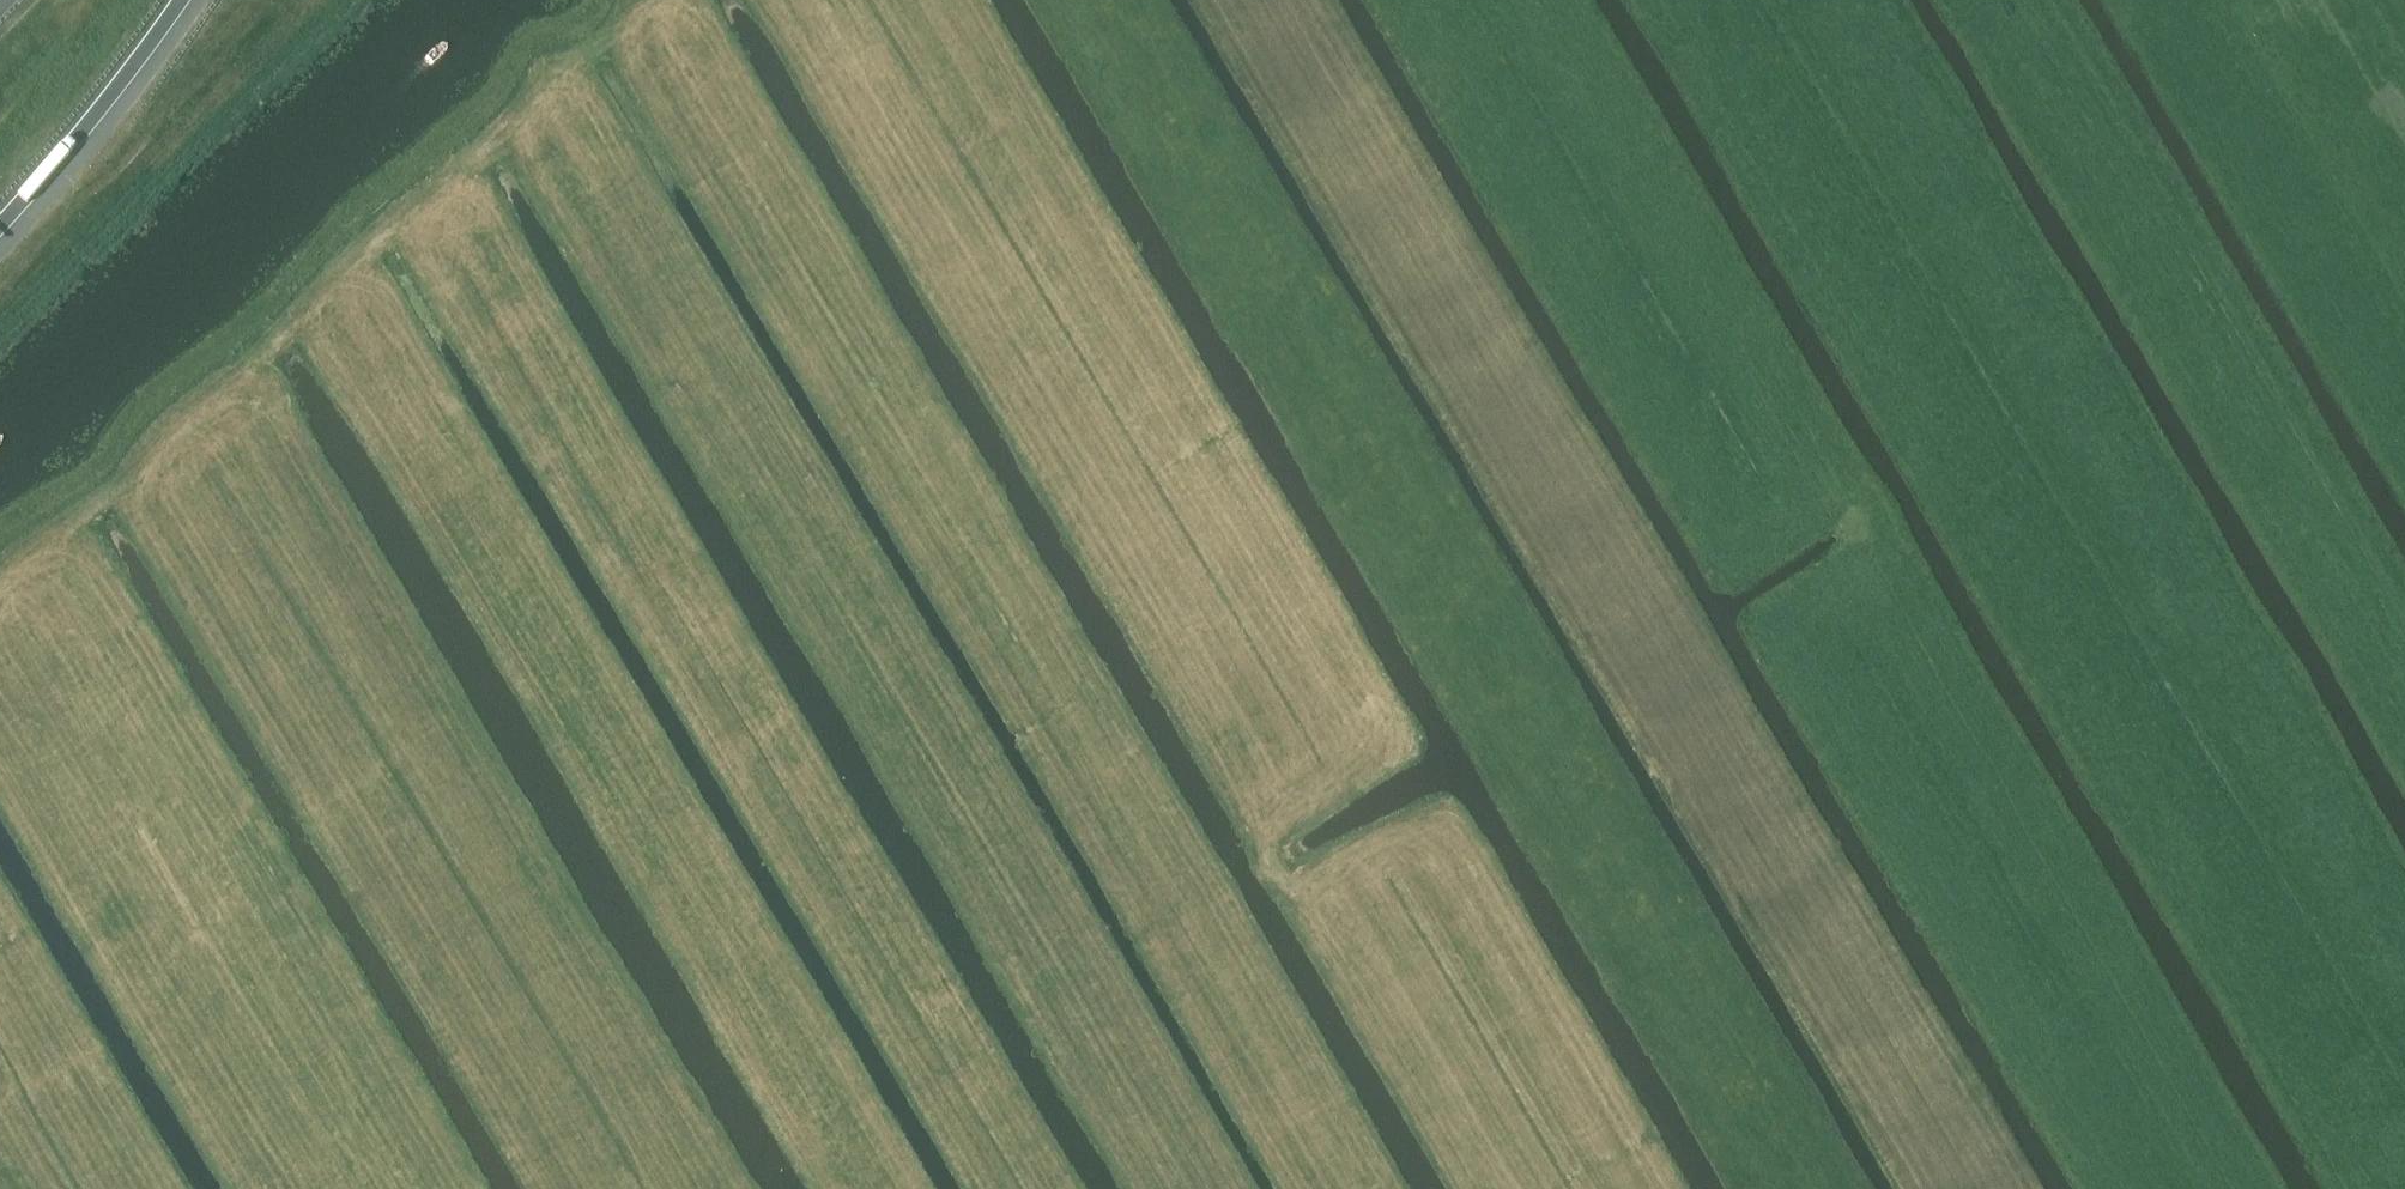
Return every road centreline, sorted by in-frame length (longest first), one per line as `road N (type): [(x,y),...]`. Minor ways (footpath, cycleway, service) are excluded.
road 1 (track): [(1038,0),(1743,1188)]
road 2 (motorway): [(0,224),(179,0)]

